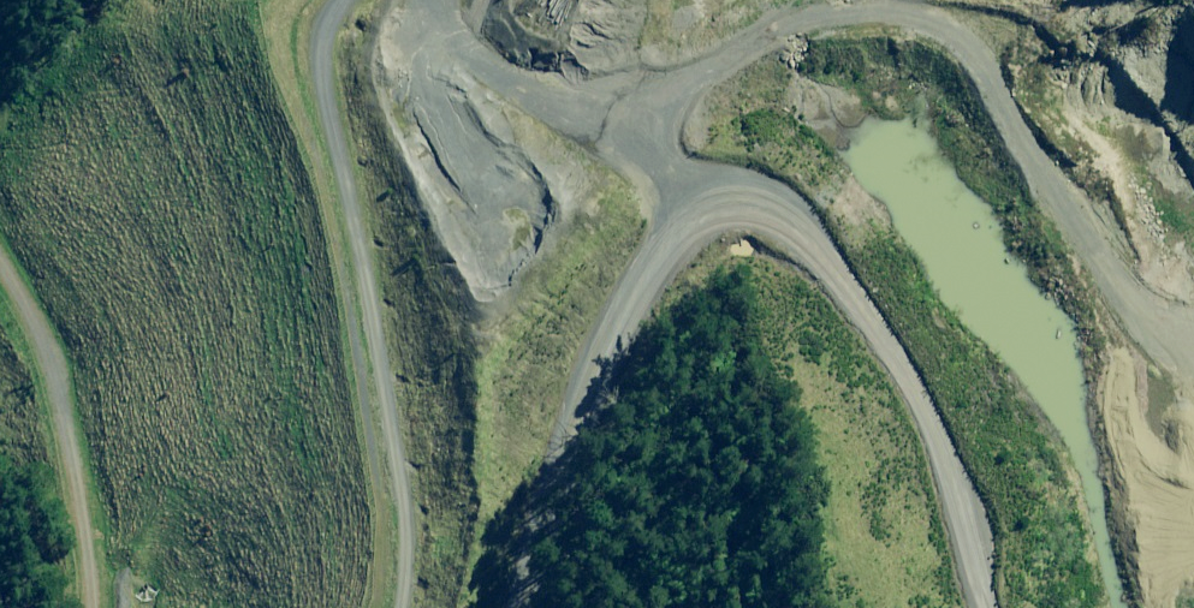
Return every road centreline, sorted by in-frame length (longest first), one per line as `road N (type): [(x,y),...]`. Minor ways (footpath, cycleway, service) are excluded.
road 1 (track): [(500,0),(487,58),(355,112),(324,268),(363,385),(457,556)]
road 2 (track): [(767,81),(931,322),(1033,500),(1033,607)]
road 3 (track): [(767,81),(573,252),(457,556)]
road 4 (track): [(121,607),(122,580),(36,323),(0,284)]

